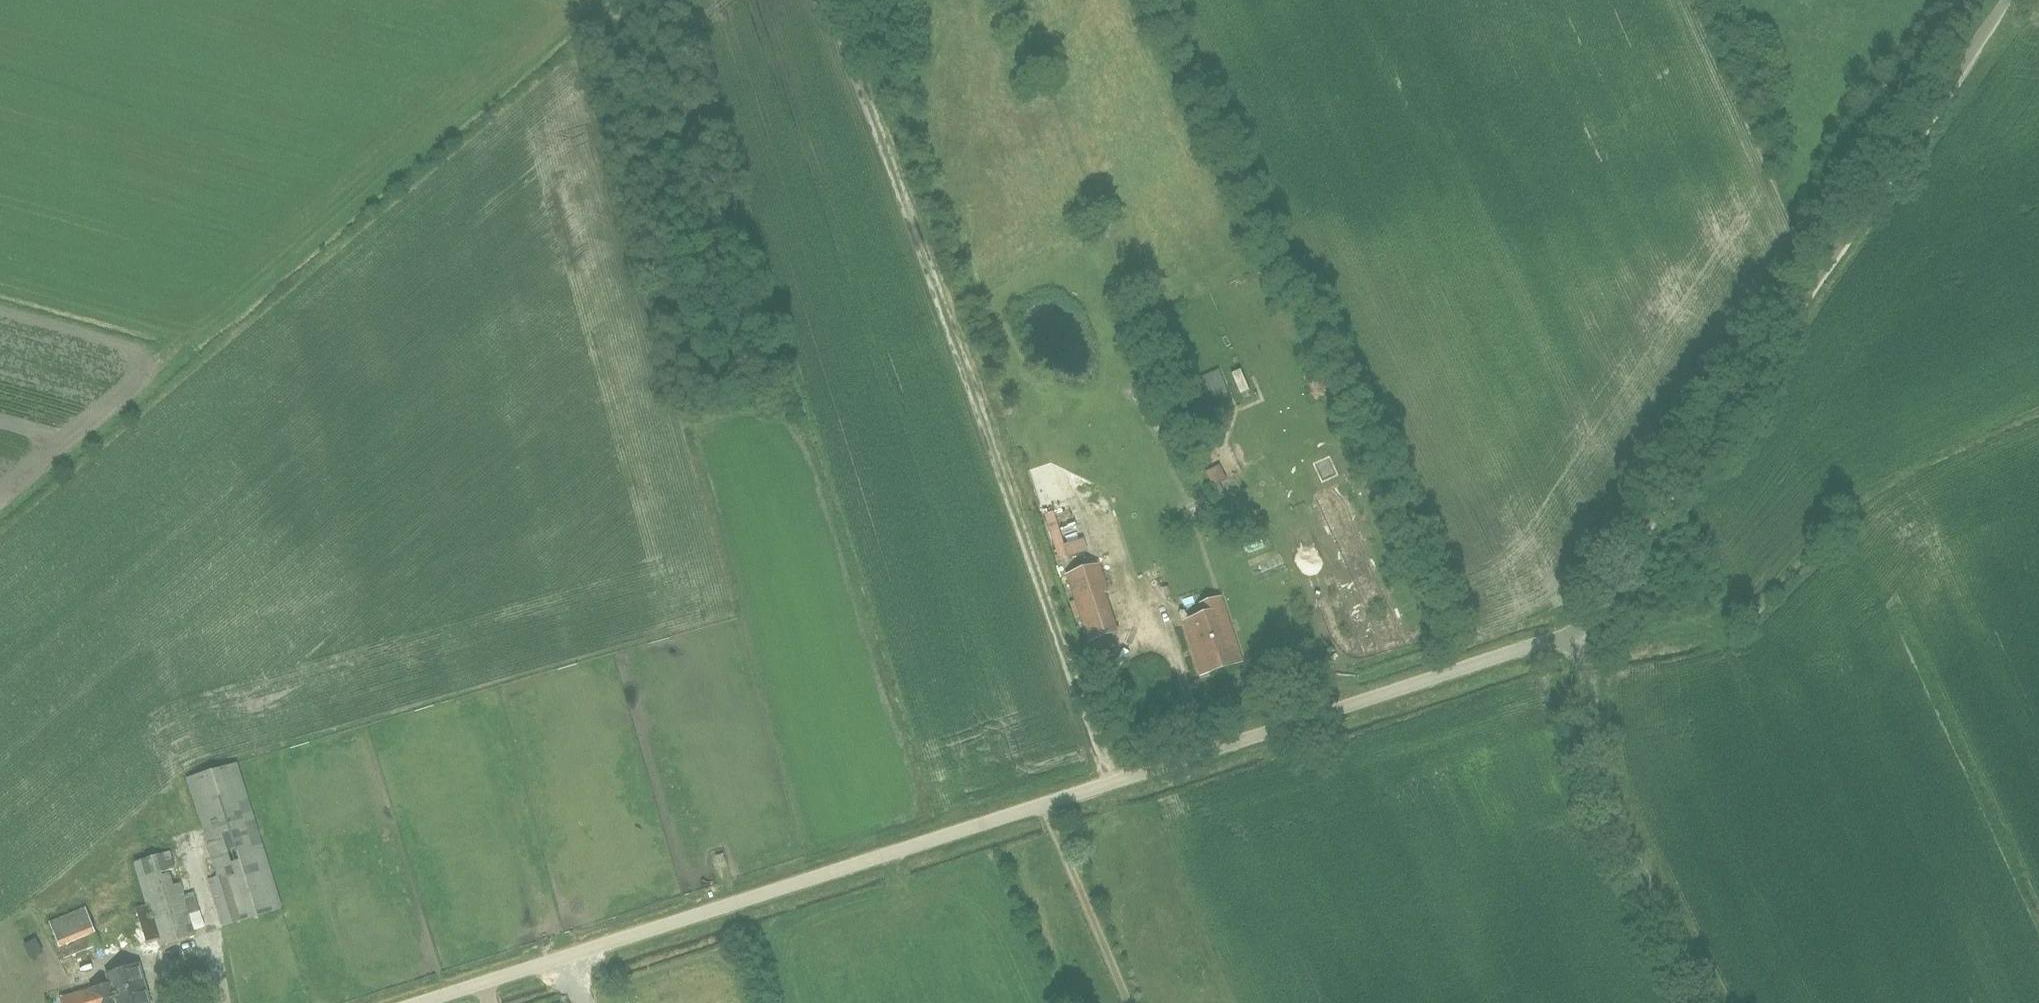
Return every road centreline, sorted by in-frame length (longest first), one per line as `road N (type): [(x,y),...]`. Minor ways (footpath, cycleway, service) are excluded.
road 1 (unclassified): [(418,1002),(1592,629)]
road 2 (unclassified): [(1592,629),(1630,548),(2008,0)]
road 3 (unclassified): [(1702,1002),(1600,784),(1591,735),(1592,629)]
road 4 (track): [(1039,804),(1126,1002)]

